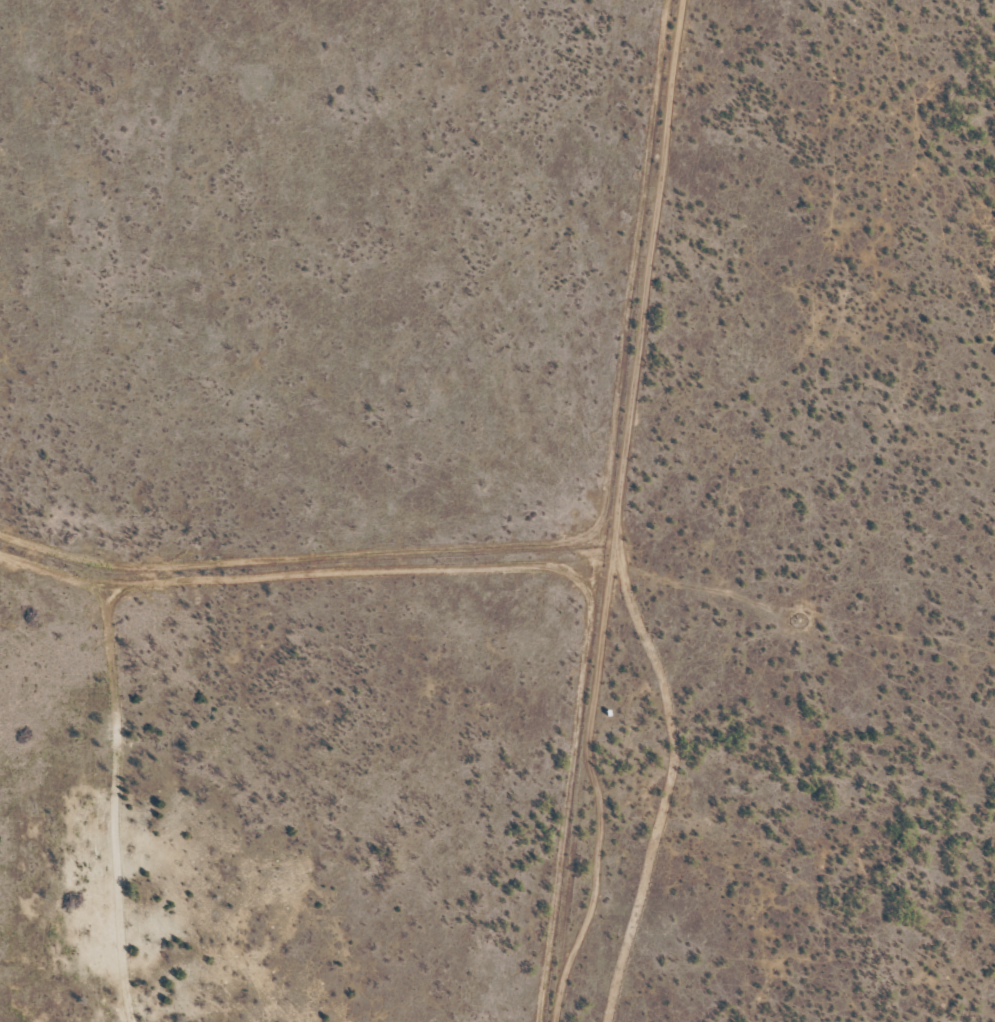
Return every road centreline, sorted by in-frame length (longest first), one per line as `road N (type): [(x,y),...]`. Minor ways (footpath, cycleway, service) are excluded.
road 1 (residential): [(531,1021),(518,953),(666,0)]

